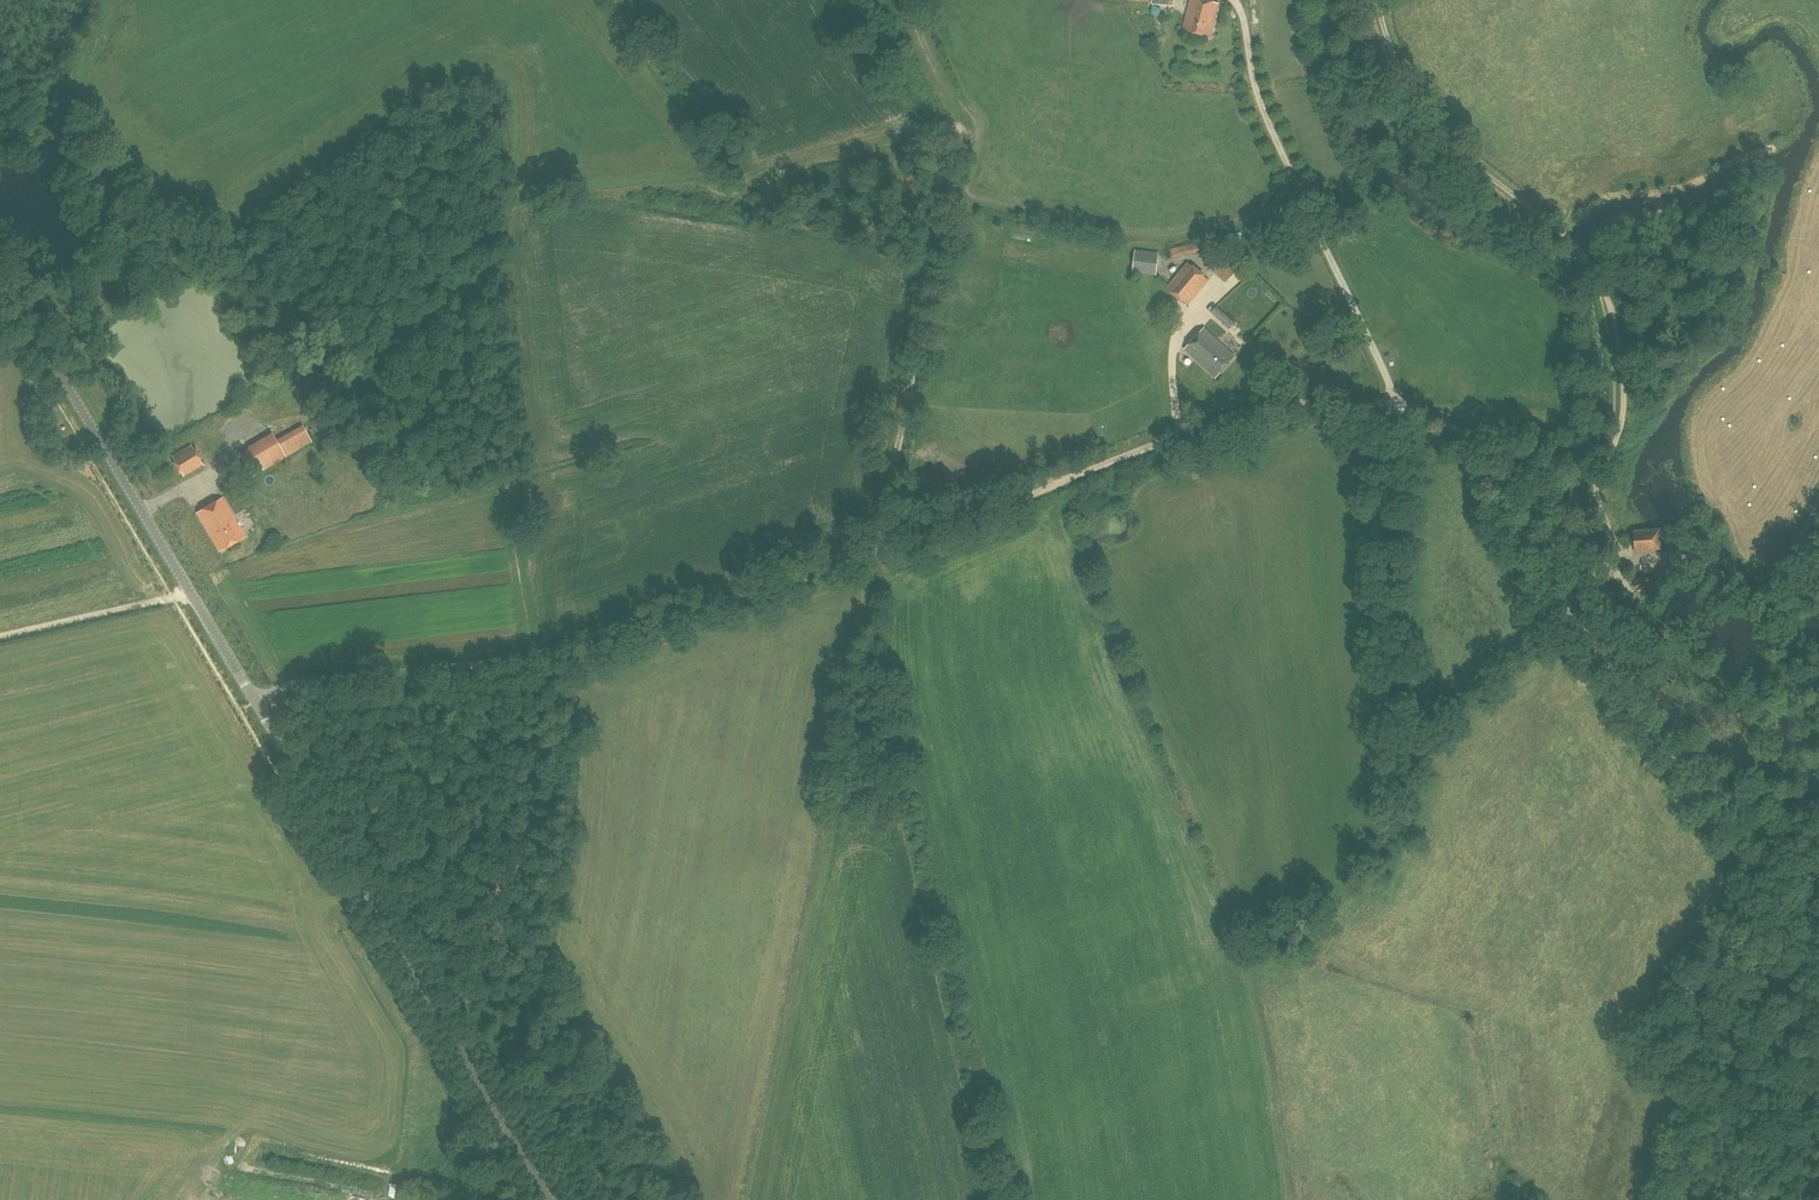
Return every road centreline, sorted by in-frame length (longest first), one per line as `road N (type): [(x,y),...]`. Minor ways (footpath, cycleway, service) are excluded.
road 1 (unclassified): [(1565,595),(1493,457),(1479,442),(1411,409),(1268,406),(1070,477)]
road 2 (unclassified): [(557,1199),(256,702)]
road 3 (track): [(906,0),(964,128),(882,548)]
road 4 (track): [(571,646),(882,548),(1070,477)]
road 5 (track): [(1379,0),(1393,51),(1450,135),(1566,237),(1601,279),(1624,363),(1618,429)]
road 6 (unclassified): [(1818,1028),(1764,894),(1565,595)]
road 7 (unclassified): [(256,702),(0,277)]
road 8 (unclassified): [(256,702),(308,682),(571,646)]
road 9 (unclassified): [(1615,564),(1687,554),(1739,588),(1766,593),(1781,583),(1818,505)]
road 10 (track): [(192,594),(0,639)]
road 11 (unclassified): [(1618,429),(1598,479),(1615,564)]

